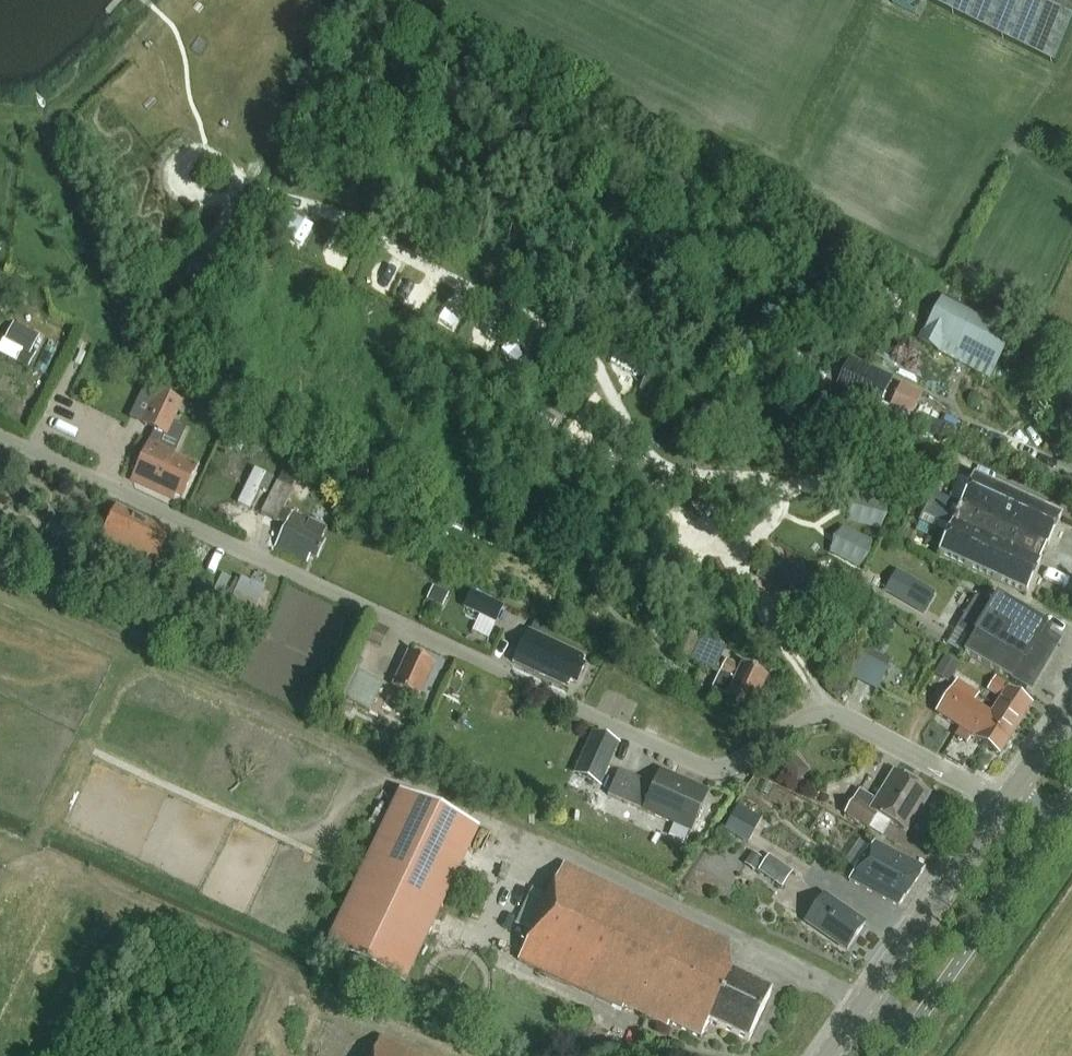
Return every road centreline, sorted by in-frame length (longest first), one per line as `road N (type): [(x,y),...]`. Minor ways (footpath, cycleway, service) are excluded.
road 1 (residential): [(1008,807),(850,720),(824,716),(728,770),(703,767),(0,436)]
road 2 (secondary): [(831,1055),(1008,807)]

